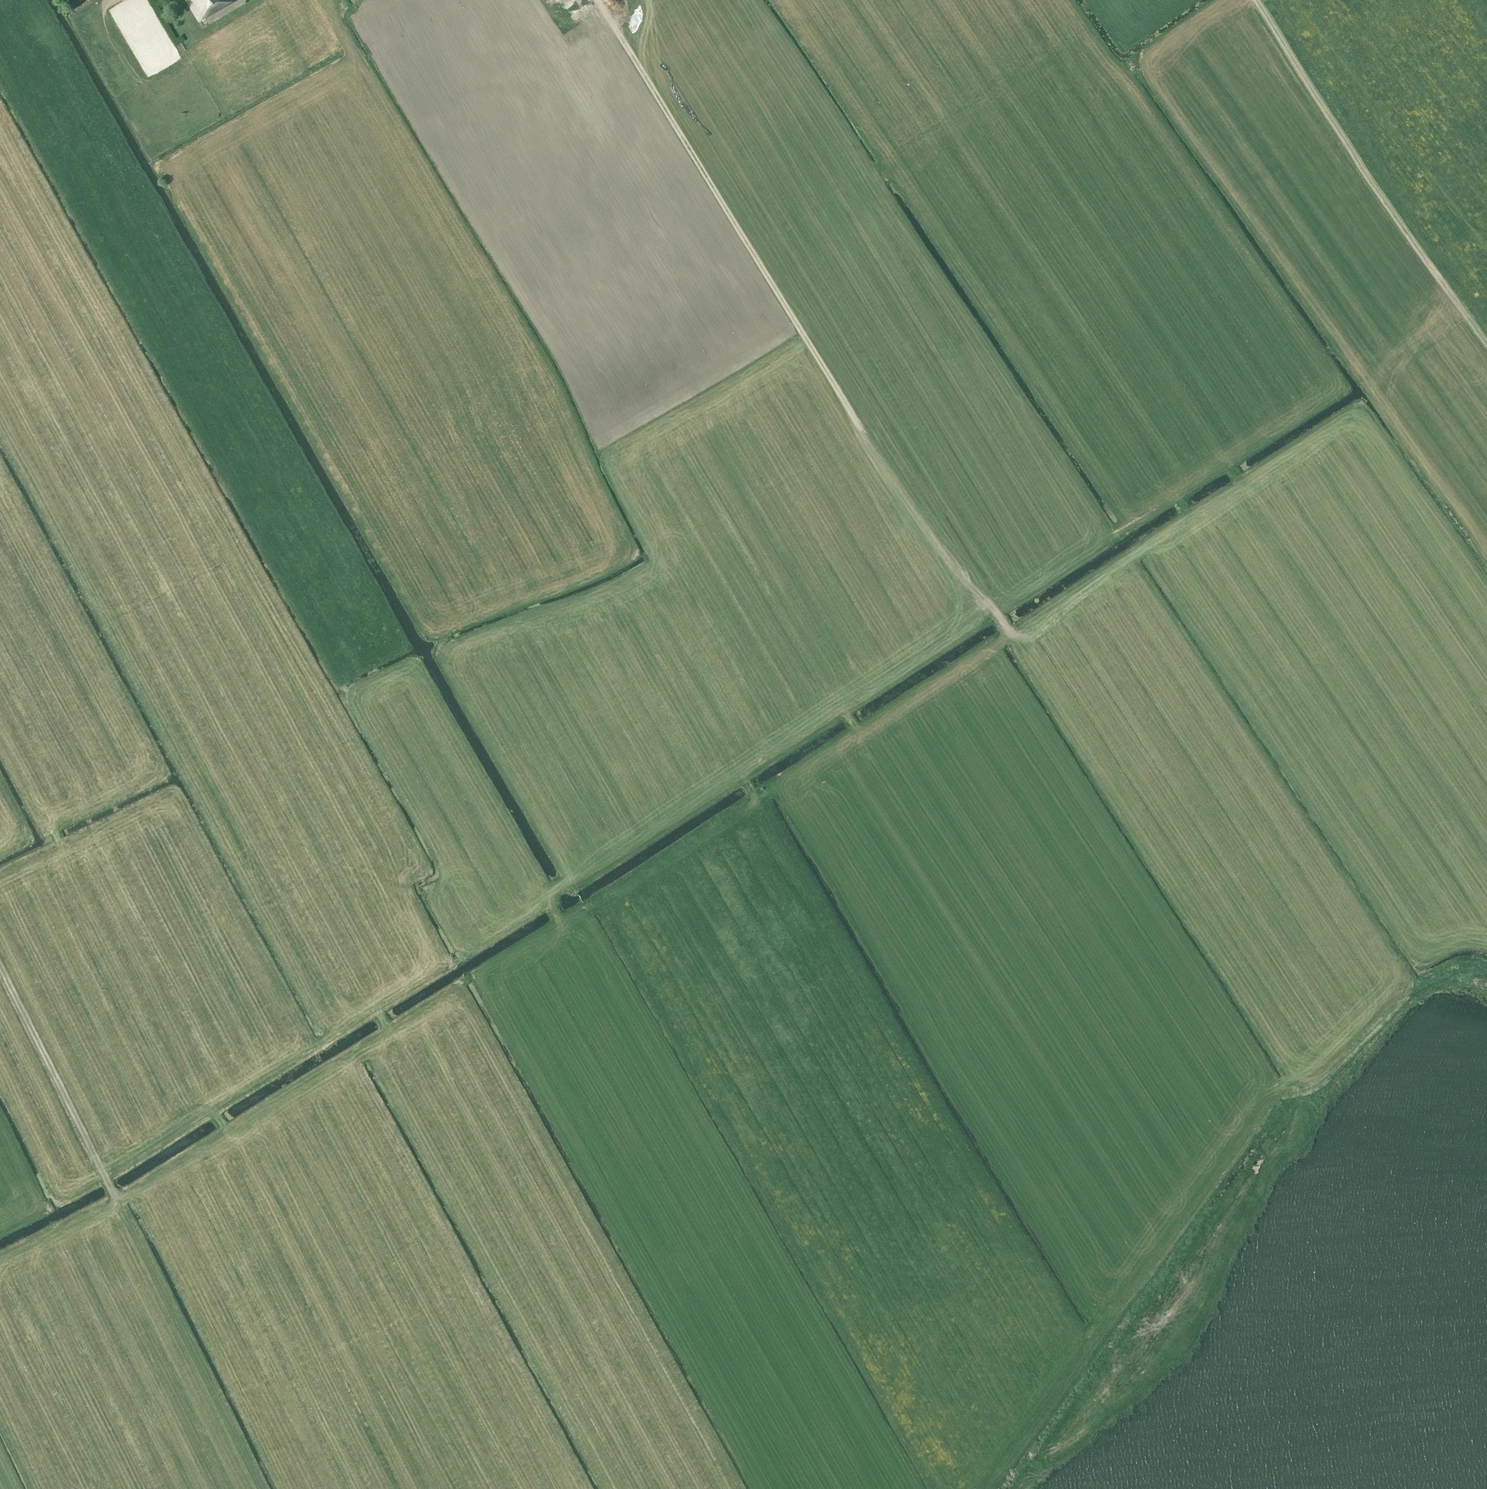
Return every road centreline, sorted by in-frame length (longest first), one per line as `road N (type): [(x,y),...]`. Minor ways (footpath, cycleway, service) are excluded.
road 1 (track): [(598,0),(861,427)]
road 2 (track): [(1255,0),(1486,346)]

